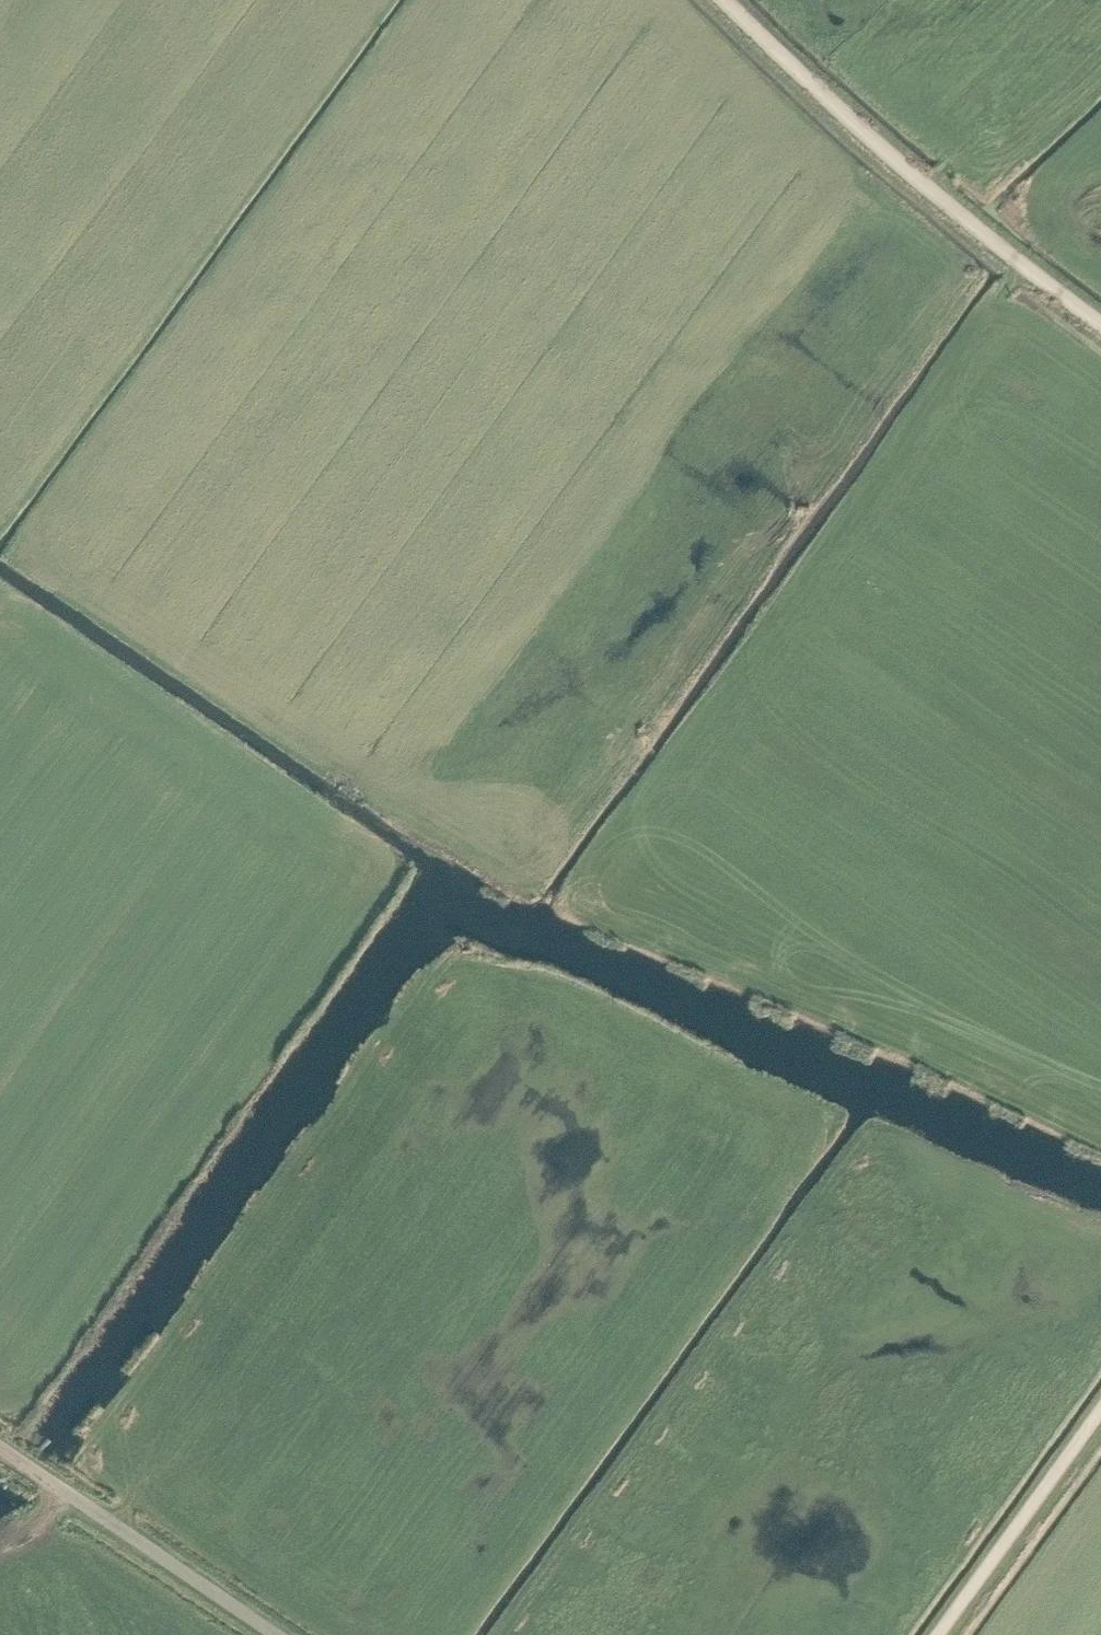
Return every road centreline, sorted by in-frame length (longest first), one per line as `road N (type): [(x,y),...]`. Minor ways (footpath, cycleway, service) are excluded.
road 1 (unclassified): [(721,0),(874,143),(1100,333)]
road 2 (unclassified): [(271,1634),(0,1447)]

